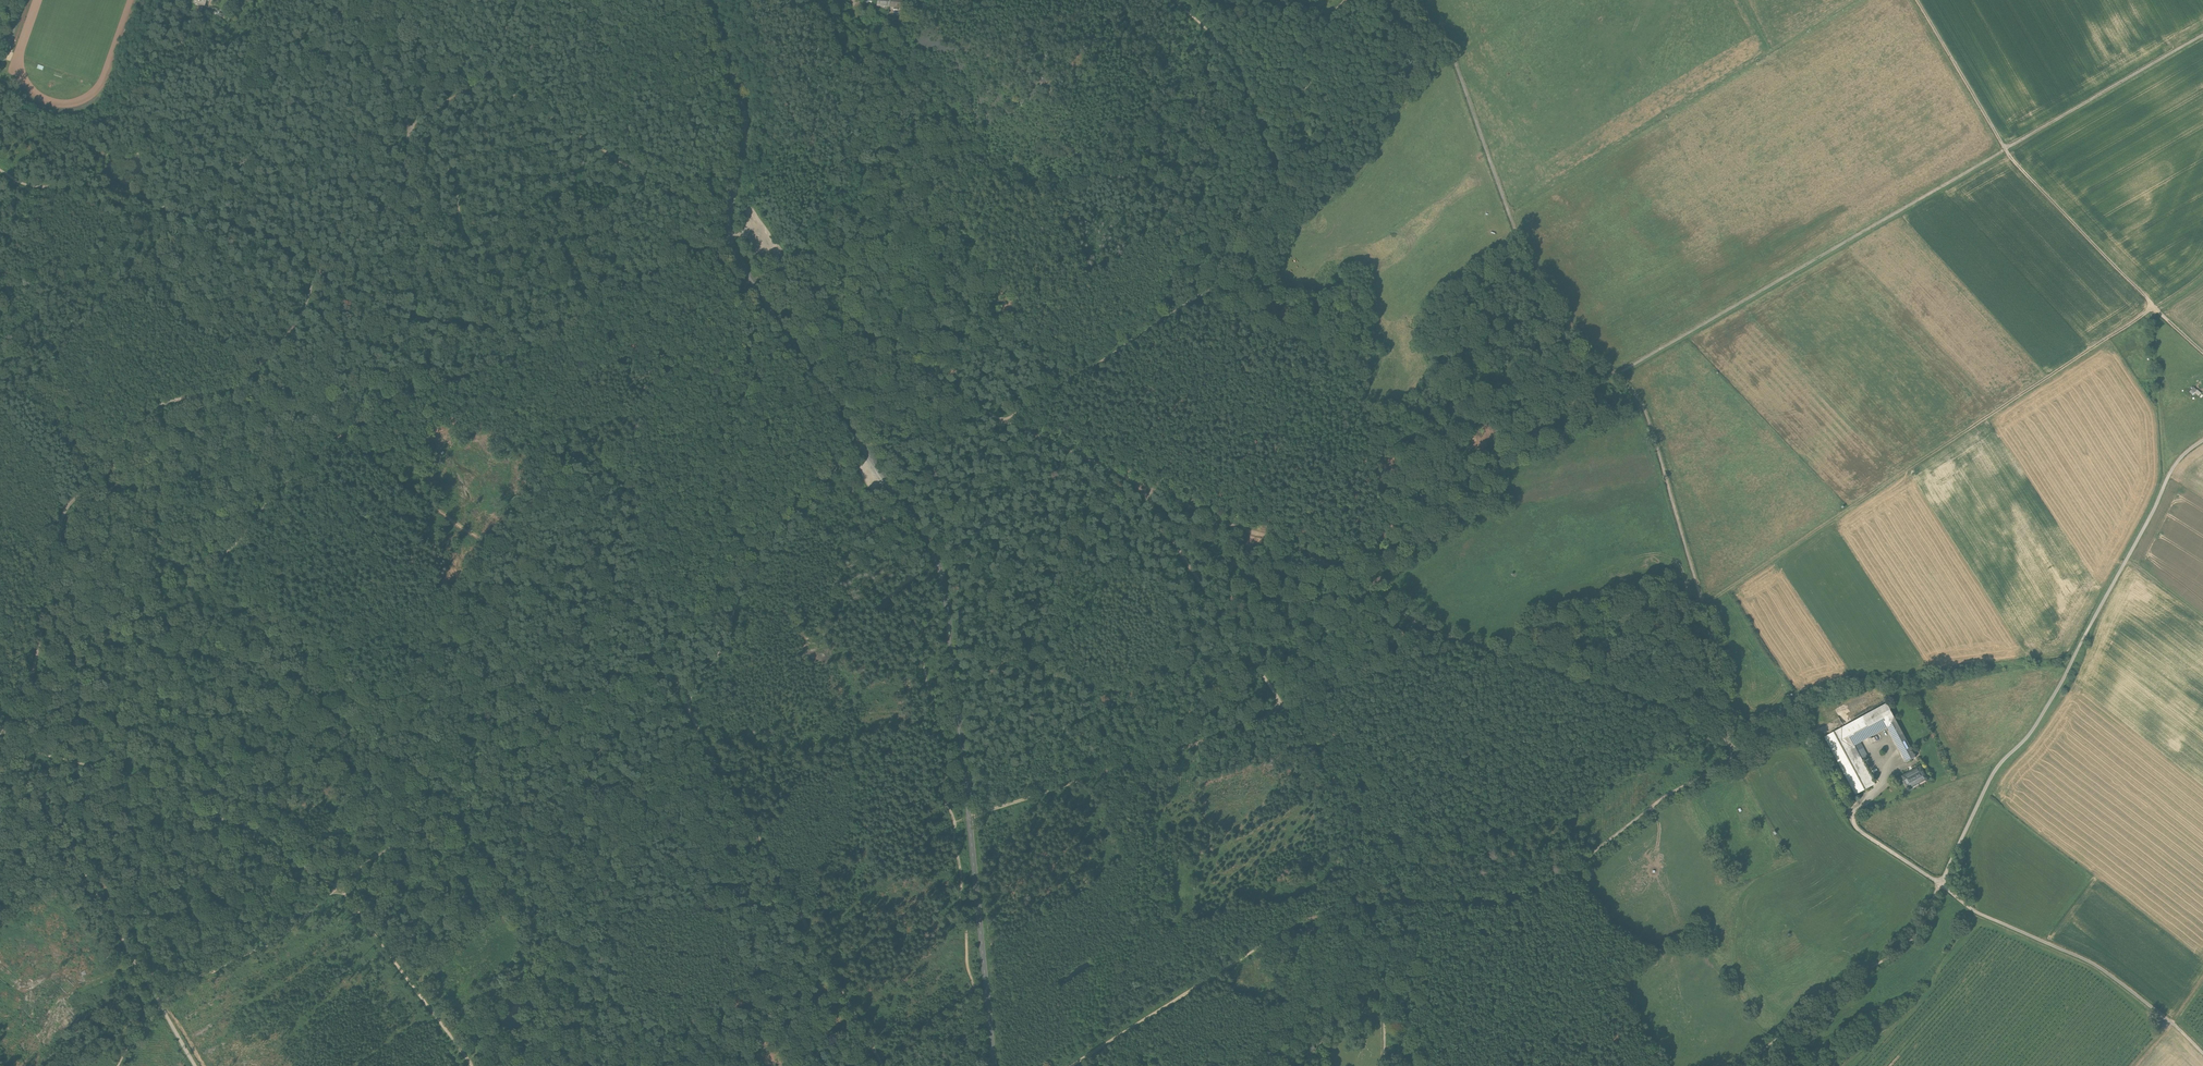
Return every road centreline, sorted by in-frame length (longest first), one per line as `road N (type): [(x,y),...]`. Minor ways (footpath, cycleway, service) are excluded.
road 1 (unclassified): [(995,1065),(939,569),(920,529),(733,250),(728,220),(745,127),(710,0)]
road 2 (track): [(1730,762),(1712,633),(1645,412),(1579,339),(1524,248),(1453,54),(1409,0)]
road 3 (track): [(750,360),(780,395),(805,453),(882,516),(900,535),(907,561),(927,571),(918,642),(945,739),(979,1065)]
road 4 (track): [(18,703),(35,666),(49,548),(67,507),(104,478),(120,442),(150,411),(228,389),(274,351),(317,275),(400,195),(410,125)]
road 5 (track): [(1617,375),(2202,36)]
road 6 (track): [(564,331),(367,415),(274,494),(212,567),(18,703)]
road 7 (track): [(1140,483),(1335,567),(1428,630),(1616,685),(1729,741)]
road 8 (track): [(1703,606),(2202,272)]
road 9 (track): [(1940,884),(1995,770),(2026,738),(2065,676),(2174,466),(2202,441)]
road 10 (track): [(1140,483),(1409,902)]
road 11 (track): [(882,1065),(699,730),(656,667)]
road 12 (track): [(1916,0),(2005,151),(2202,353)]
road 13 (track): [(1262,128),(1279,193),(1262,278),(1196,296),(1002,421)]
road 14 (track): [(433,1012),(459,1007),(540,961),(602,865),(668,786),(699,730)]
road 15 (track): [(358,0),(697,211)]
road 16 (track): [(650,662),(506,763),(463,810),(410,835),(337,888)]
road 17 (track): [(0,753),(37,752),(154,782),(337,888)]
road 18 (track): [(1730,762),(1666,795),(1559,876),(1499,901),(1409,902)]
road 19 (track): [(161,1008),(11,753),(3,730),(18,703)]
road 20 (track): [(1285,709),(955,823)]
road 21 (track): [(326,269),(241,225),(181,216),(132,193),(26,185),(0,170)]
road 22 (track): [(1367,911),(1289,927),(1072,1065)]
road 23 (track): [(742,285),(787,272),(1002,421)]
road 24 (track): [(1730,762),(1792,740),(1809,742),(1854,825),(1940,884)]
road 25 (track): [(1940,884),(1976,912),(2099,967),(2172,1023)]
road 26 (track): [(1762,1052),(1915,937),(1940,884)]
road 27 (track): [(410,125),(454,178),(462,231),(517,332)]
road 28 (track): [(337,888),(473,1065)]
road 29 (track): [(658,0),(671,59),(691,96),(697,211)]
road 30 (track): [(337,888),(281,937),(195,976),(161,1008)]
road 31 (track): [(744,561),(730,501),(734,430),(751,387),(750,360)]
road 32 (track): [(326,269),(416,316),(517,332)]
road 33 (track): [(439,1006),(423,975),(486,916),(514,916),(535,964)]
road 34 (track): [(410,125),(492,65),(518,0)]
road 35 (track): [(710,249),(627,283),(564,331)]
road 36 (track): [(744,561),(865,447)]
road 37 (track): [(687,709),(727,642),(744,561)]
road 38 (track): [(1346,0),(1323,31),(1308,85),(1262,128)]
road 39 (track): [(1175,0),(1232,62),(1262,128)]
road 40 (track): [(1367,911),(1382,954),(1385,1065)]
road 41 (track): [(1002,421),(1140,483)]
road 42 (track): [(1002,421),(940,455),(865,447)]
road 43 (track): [(410,125),(350,38),(347,0)]
road 44 (track): [(650,662),(744,561)]

